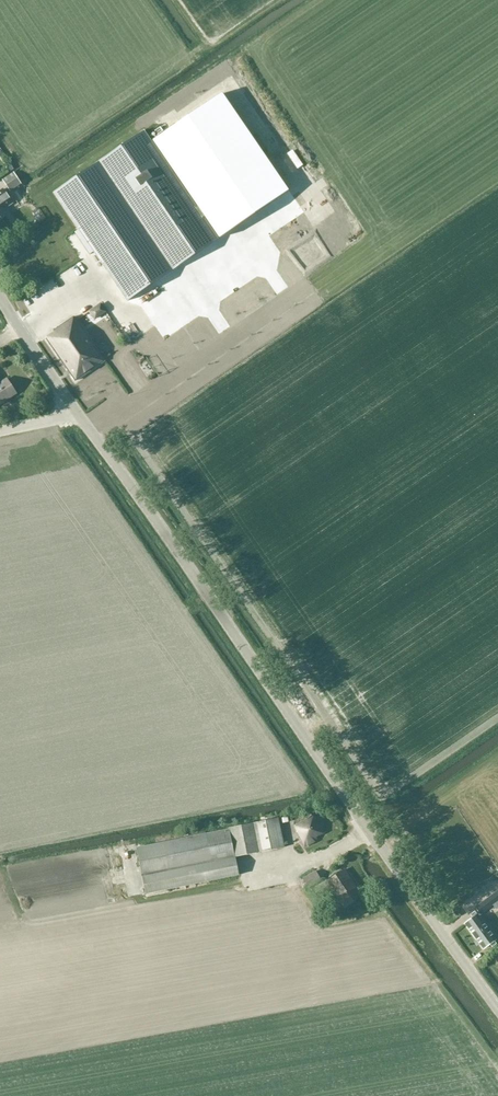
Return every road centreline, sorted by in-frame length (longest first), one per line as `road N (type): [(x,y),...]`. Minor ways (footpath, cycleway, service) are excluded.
road 1 (tertiary): [(497,1009),(0,296)]

